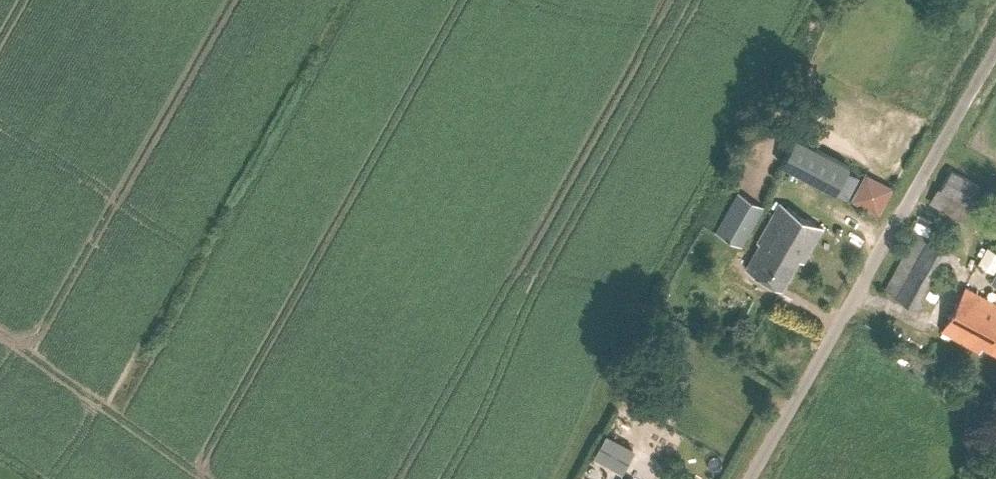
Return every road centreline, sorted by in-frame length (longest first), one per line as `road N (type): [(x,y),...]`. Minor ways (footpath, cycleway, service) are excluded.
road 1 (unclassified): [(752,478),(995,50)]

